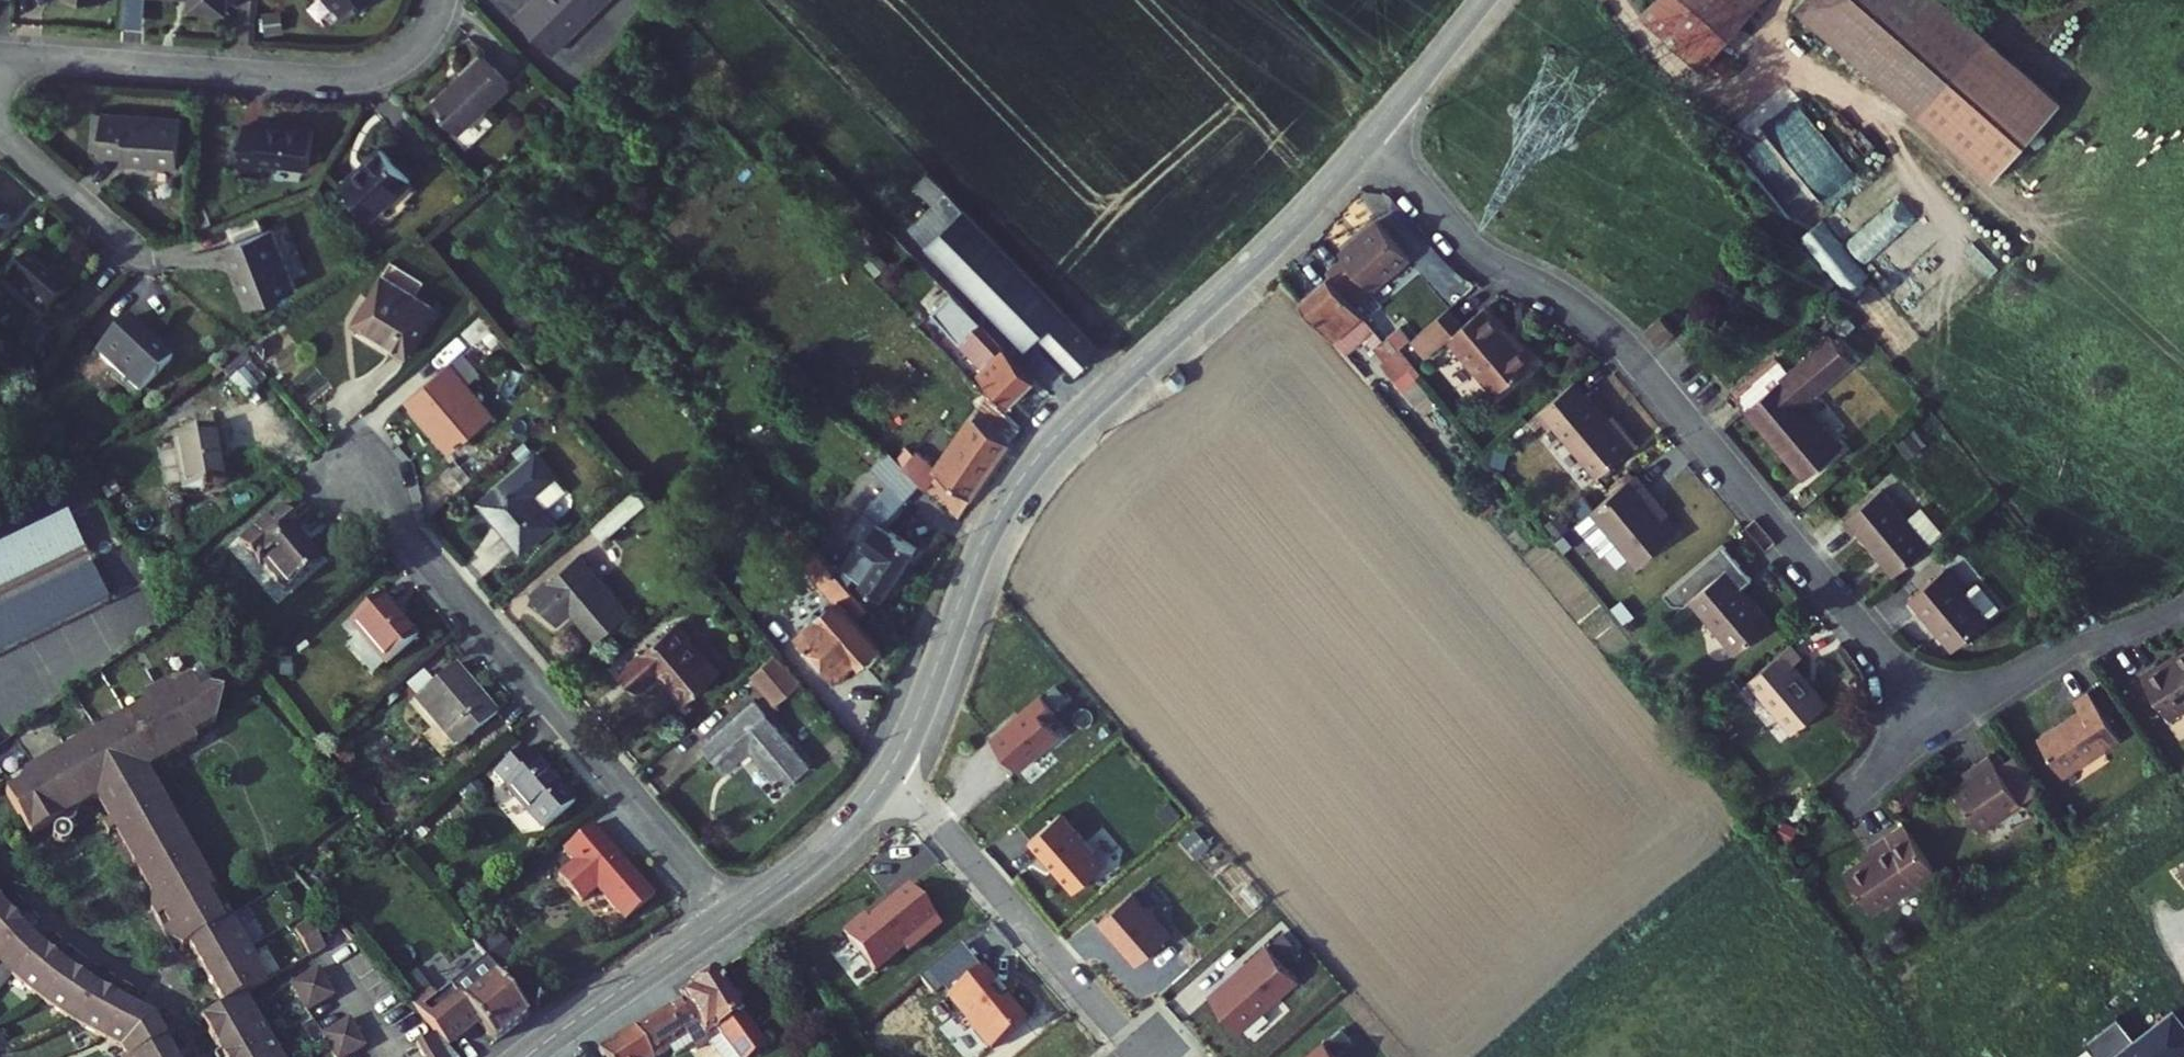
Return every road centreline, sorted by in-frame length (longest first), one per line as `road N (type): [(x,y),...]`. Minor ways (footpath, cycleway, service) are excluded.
road 1 (residential): [(1372,135),(1477,254),(1563,297),(1610,333),(1946,728)]
road 2 (tertiary): [(1372,135),(1279,234),(1032,464),(985,542),(892,769)]
road 3 (residential): [(366,481),(731,916)]
road 4 (residential): [(0,55),(357,80),(409,59),(445,0)]
road 5 (residential): [(892,769),(1141,1056)]
road 6 (tertiary): [(731,916),(523,1056)]
road 7 (residential): [(81,865),(165,976),(210,1056)]
road 8 (tertiary): [(892,769),(843,831),(731,916)]
road 9 (residential): [(0,129),(144,258)]
road 10 (tertiary): [(1483,0),(1372,135)]
road 11 (residential): [(1946,728),(2075,641)]

